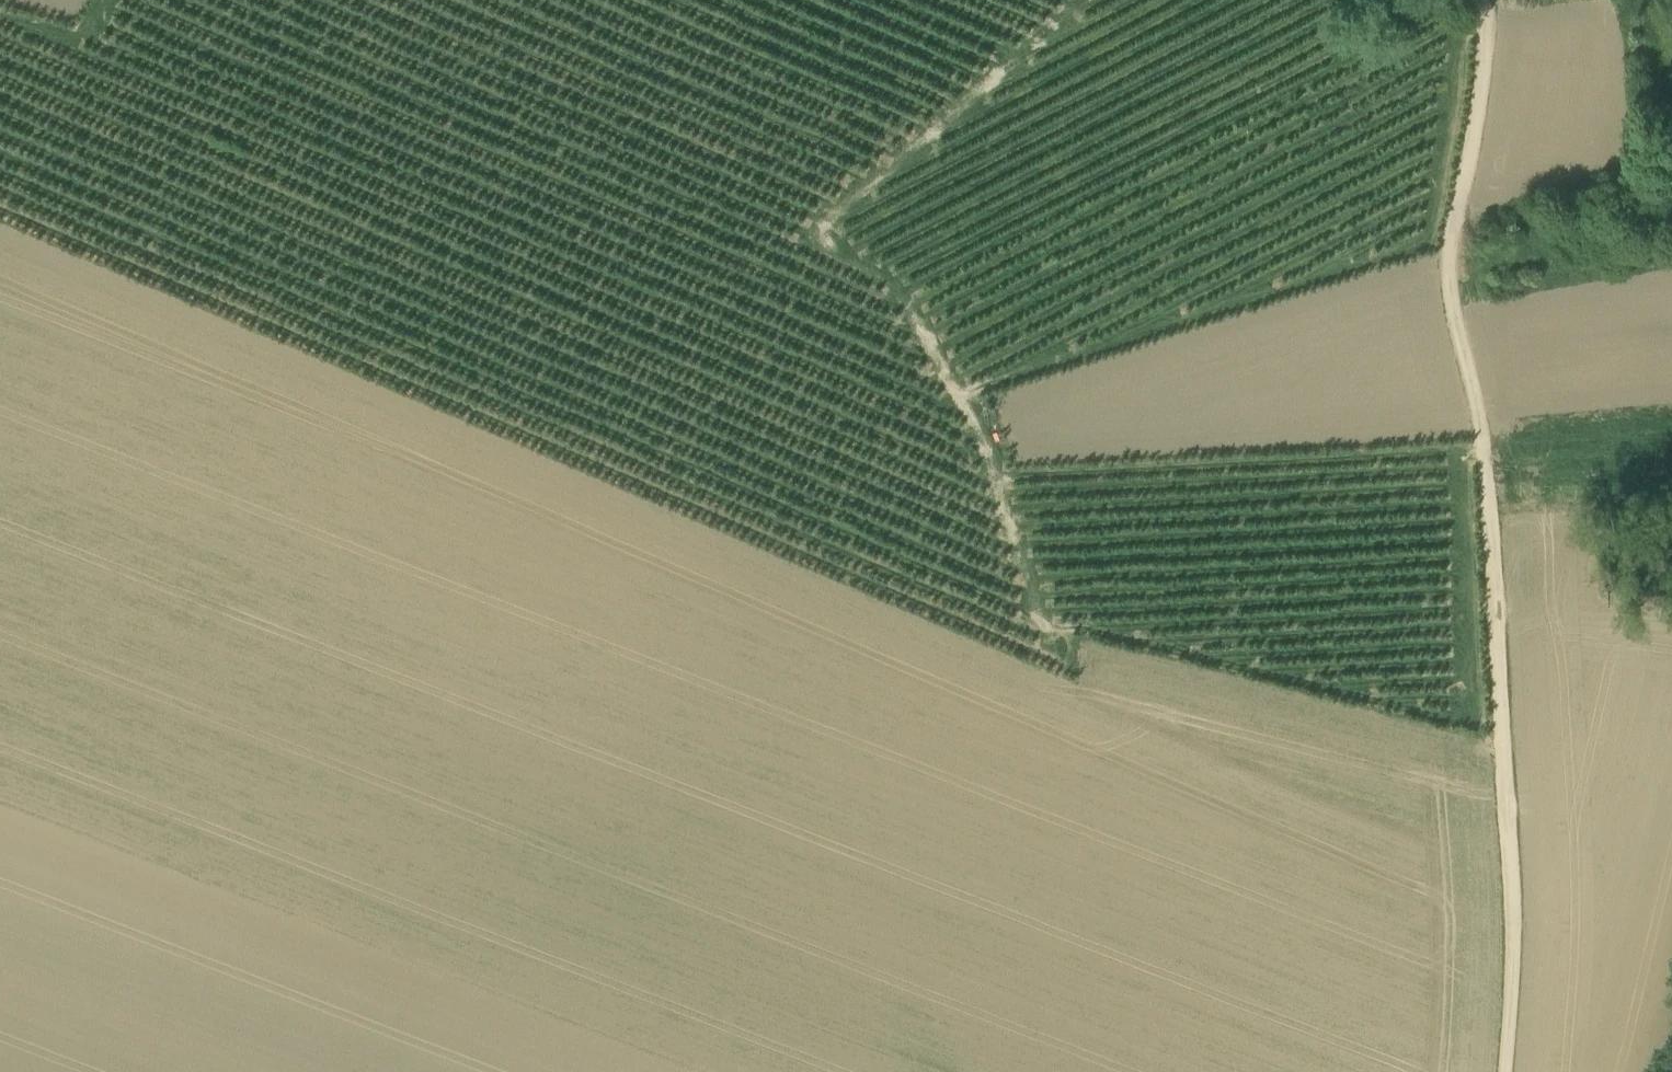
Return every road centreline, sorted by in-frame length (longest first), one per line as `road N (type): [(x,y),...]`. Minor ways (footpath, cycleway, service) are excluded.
road 1 (track): [(1500,1071),(1509,919),(1490,548),(1481,441),(1447,280),(1449,225),(1478,107),(1477,0)]
road 2 (track): [(1082,0),(814,232),(914,298),(959,386),(1046,627)]

